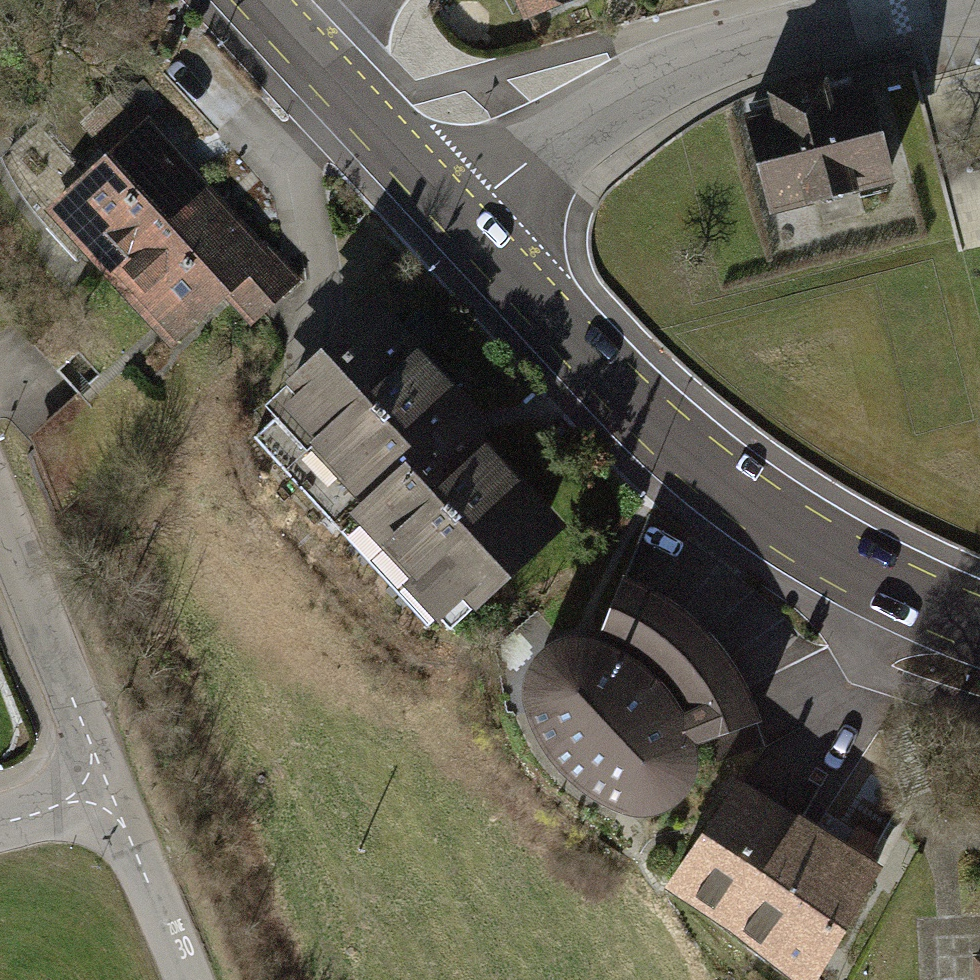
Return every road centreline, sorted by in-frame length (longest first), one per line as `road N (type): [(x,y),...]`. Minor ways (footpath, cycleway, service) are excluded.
road 1 (tertiary): [(451,213),(653,425),(745,506),(854,571),(979,628)]
road 2 (tertiary): [(918,0),(672,73),(583,119),(451,213)]
road 3 (tertiary): [(110,791),(0,520)]
road 4 (tertiary): [(189,979),(110,791)]
road 5 (tertiary): [(314,62),(451,213)]

